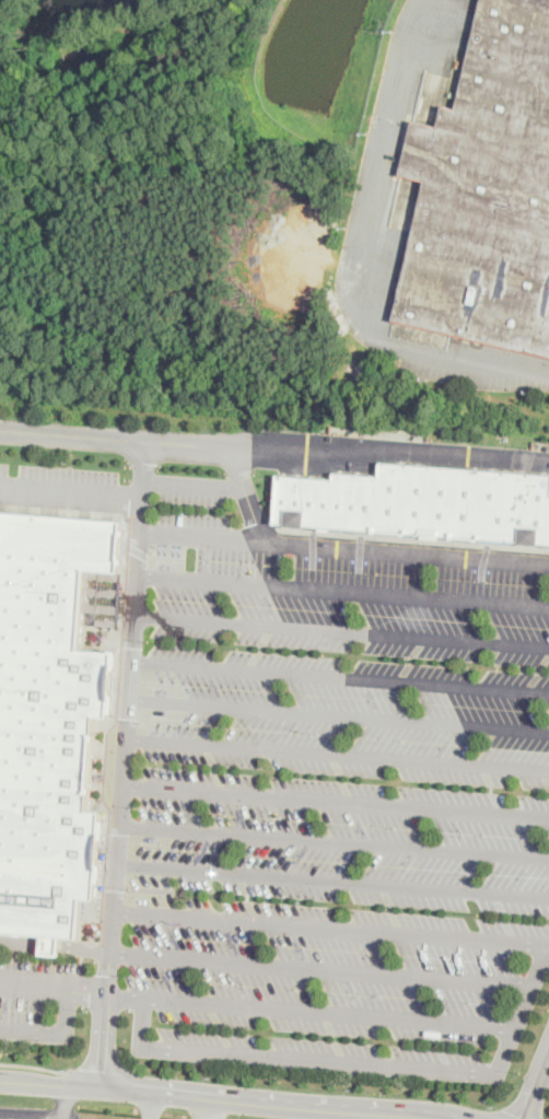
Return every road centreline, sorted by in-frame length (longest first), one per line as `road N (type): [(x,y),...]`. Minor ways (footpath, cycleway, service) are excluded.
road 1 (tertiary): [(428,1118),(0,1080)]
road 2 (residential): [(0,429),(337,453)]

